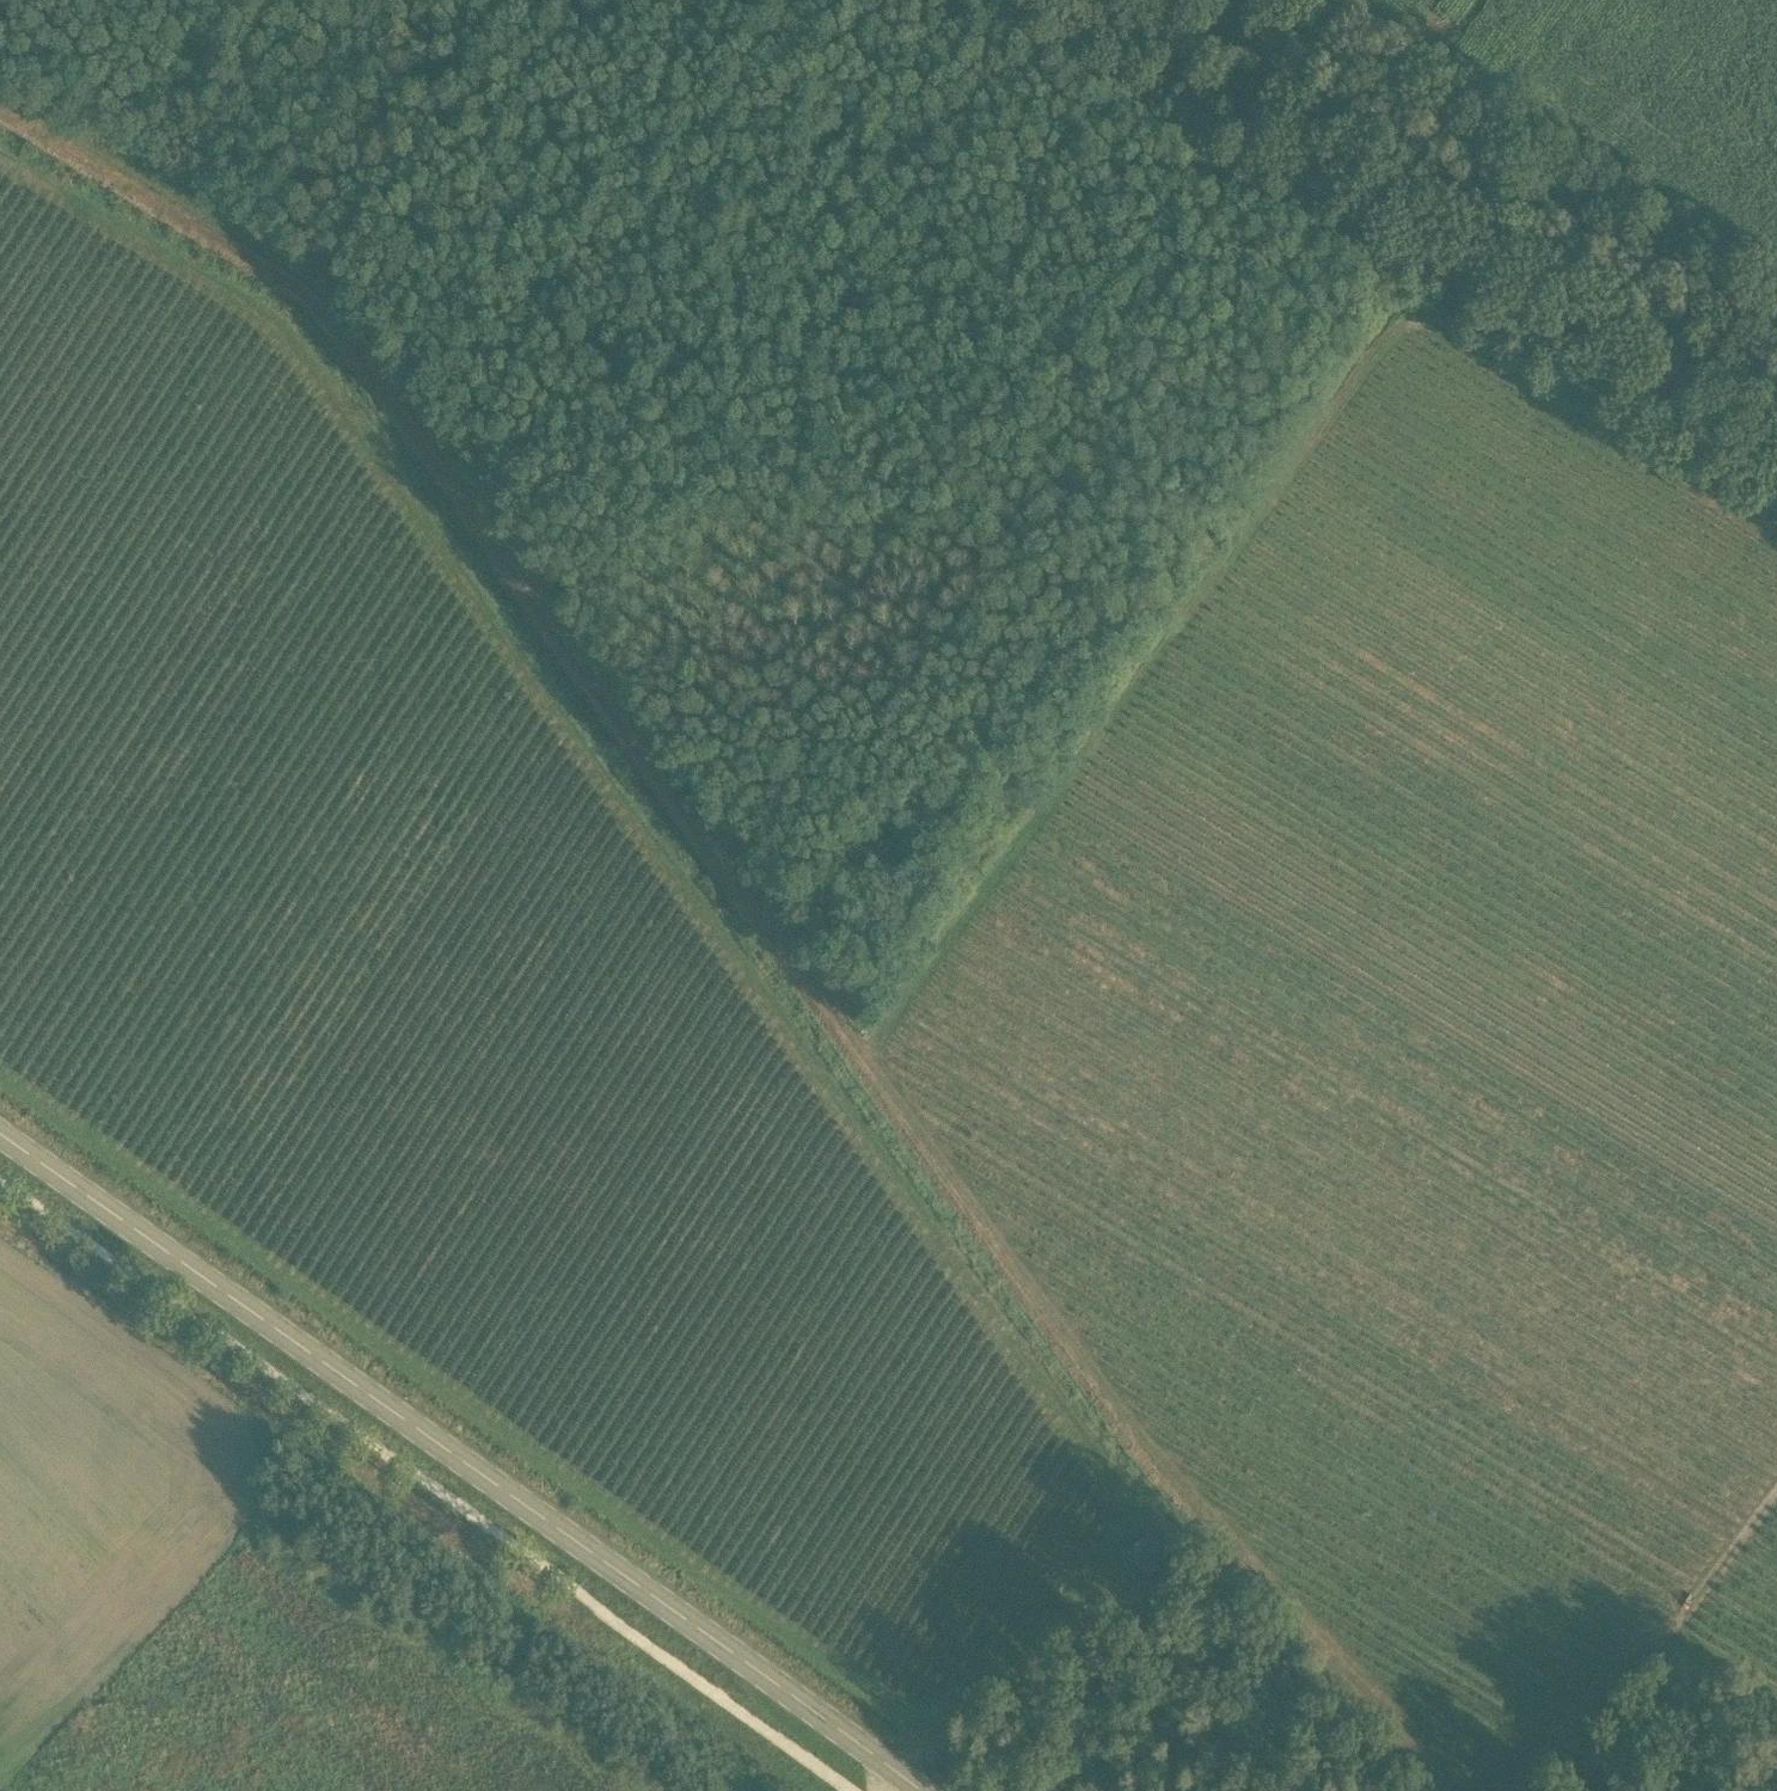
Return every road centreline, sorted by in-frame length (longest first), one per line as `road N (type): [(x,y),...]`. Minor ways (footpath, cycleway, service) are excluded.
road 1 (track): [(0,164),(258,312),(1142,1520),(1128,1541),(1117,1585)]
road 2 (secondary): [(919,1790),(0,1136)]
road 3 (track): [(1776,484),(1048,0)]
road 4 (track): [(1458,1790),(1419,1735),(1172,1468),(1085,1350)]
road 5 (track): [(1519,1790),(1630,1665),(1695,1605),(1776,1496)]
road 6 (track): [(299,1346),(275,1379),(254,1437),(242,1515),(249,1555),(266,1567)]
road 7 (track): [(1094,1604),(1238,1768)]
road 8 (track): [(1179,1701),(1065,1790)]

